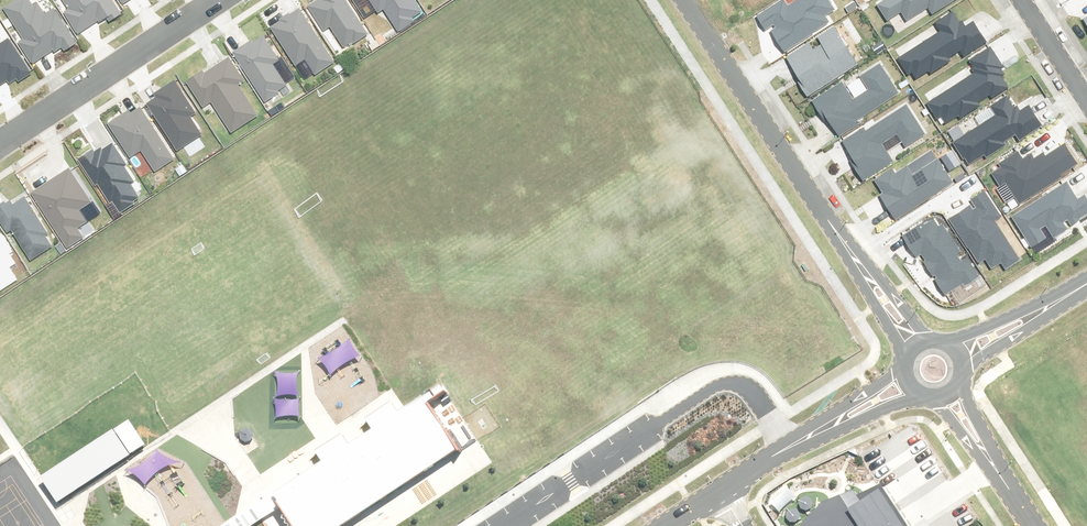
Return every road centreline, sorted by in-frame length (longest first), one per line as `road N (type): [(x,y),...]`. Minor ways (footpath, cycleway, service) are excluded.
road 1 (residential): [(916,346),(684,0)]
road 2 (residential): [(0,145),(219,0)]
road 3 (tertiary): [(719,490),(908,381)]
road 4 (residential): [(1035,525),(949,393)]
road 5 (tertiary): [(960,356),(1086,280)]
road 6 (residential): [(1086,101),(1021,0)]

